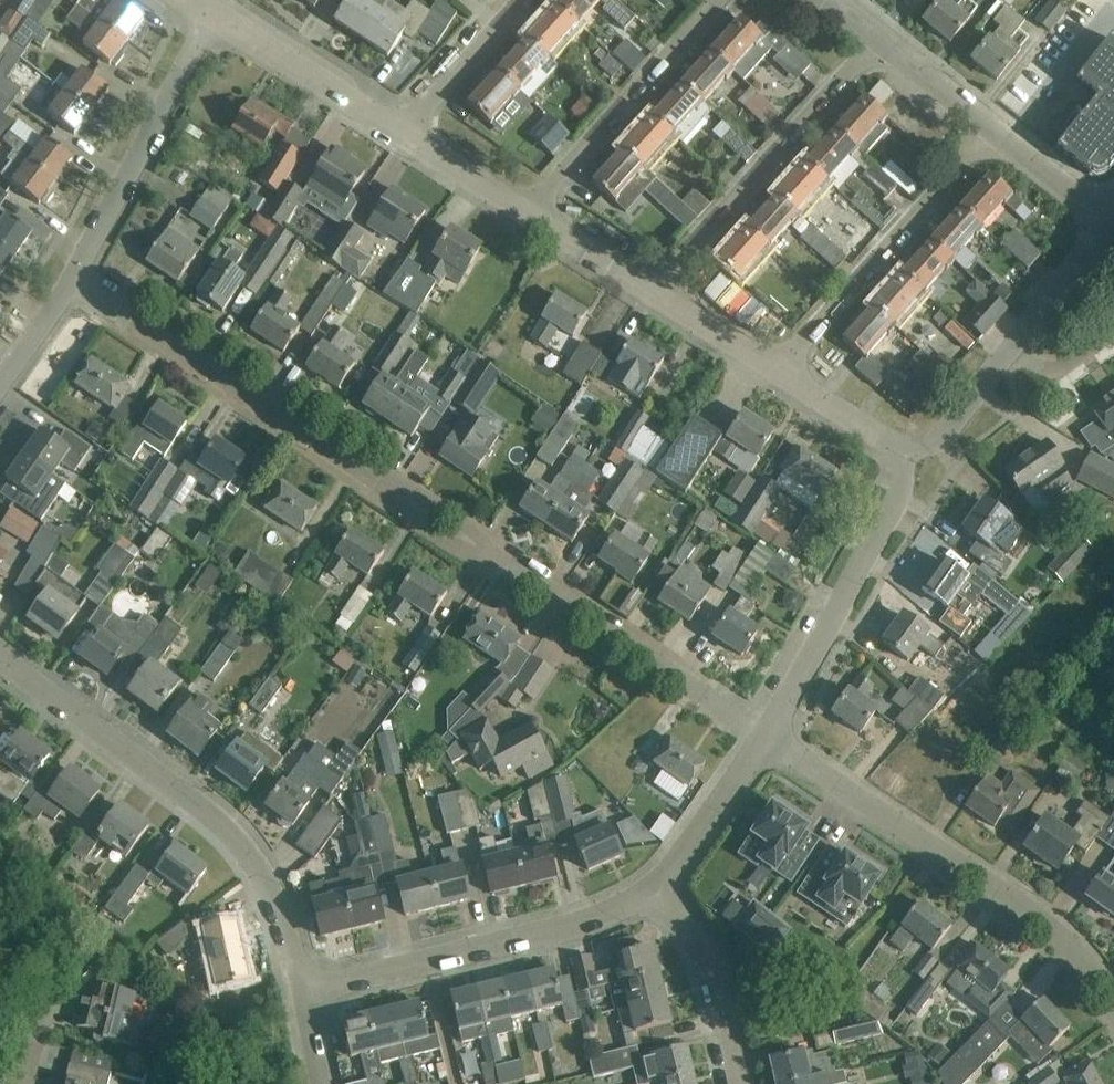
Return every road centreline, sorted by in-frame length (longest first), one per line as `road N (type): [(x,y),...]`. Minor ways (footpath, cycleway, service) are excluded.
road 1 (residential): [(768,736),(74,280)]
road 2 (residential): [(295,988),(280,921),(247,854),(196,802),(0,660)]
road 3 (residential): [(1113,1004),(1026,908),(768,736)]
road 4 (residential): [(295,988),(603,911),(657,888)]
road 5 (residential): [(654,295),(875,33)]
road 6 (residential): [(777,373),(995,129)]
road 7 (residential): [(768,736),(918,463)]
road 8 (residential): [(74,280),(208,11)]
road 9 (residential): [(525,213),(715,0)]
road 10 (residential): [(404,134),(208,11)]
road 11 (residential): [(735,1083),(706,955),(657,888)]
road 12 (residential): [(657,888),(768,736)]
road 13 (residential): [(404,134),(520,0)]
road 14 (residential): [(918,463),(777,373)]
road 15 (residential): [(1015,343),(1106,217)]
road 16 (residential): [(918,463),(1015,343)]
road 17 (residential): [(995,129),(875,33)]
road 18 (residential): [(654,295),(525,213)]
road 19 (residential): [(777,373),(654,295)]
road 20 (residential): [(525,213),(404,134)]
road 21 (residential): [(1106,217),(995,129)]
road 22 (residential): [(0,381),(74,280)]

